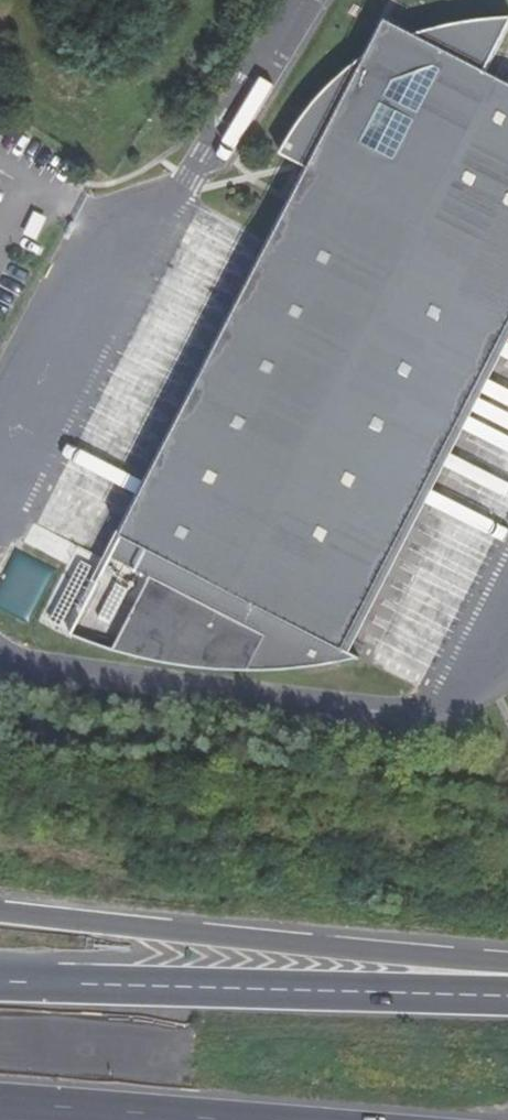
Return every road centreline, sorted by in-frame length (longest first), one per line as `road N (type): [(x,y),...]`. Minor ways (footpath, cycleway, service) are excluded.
road 1 (trunk): [(507,966),(0,912)]
road 2 (trunk): [(507,987),(0,978)]
road 3 (trunk): [(0,1103),(243,1119)]

